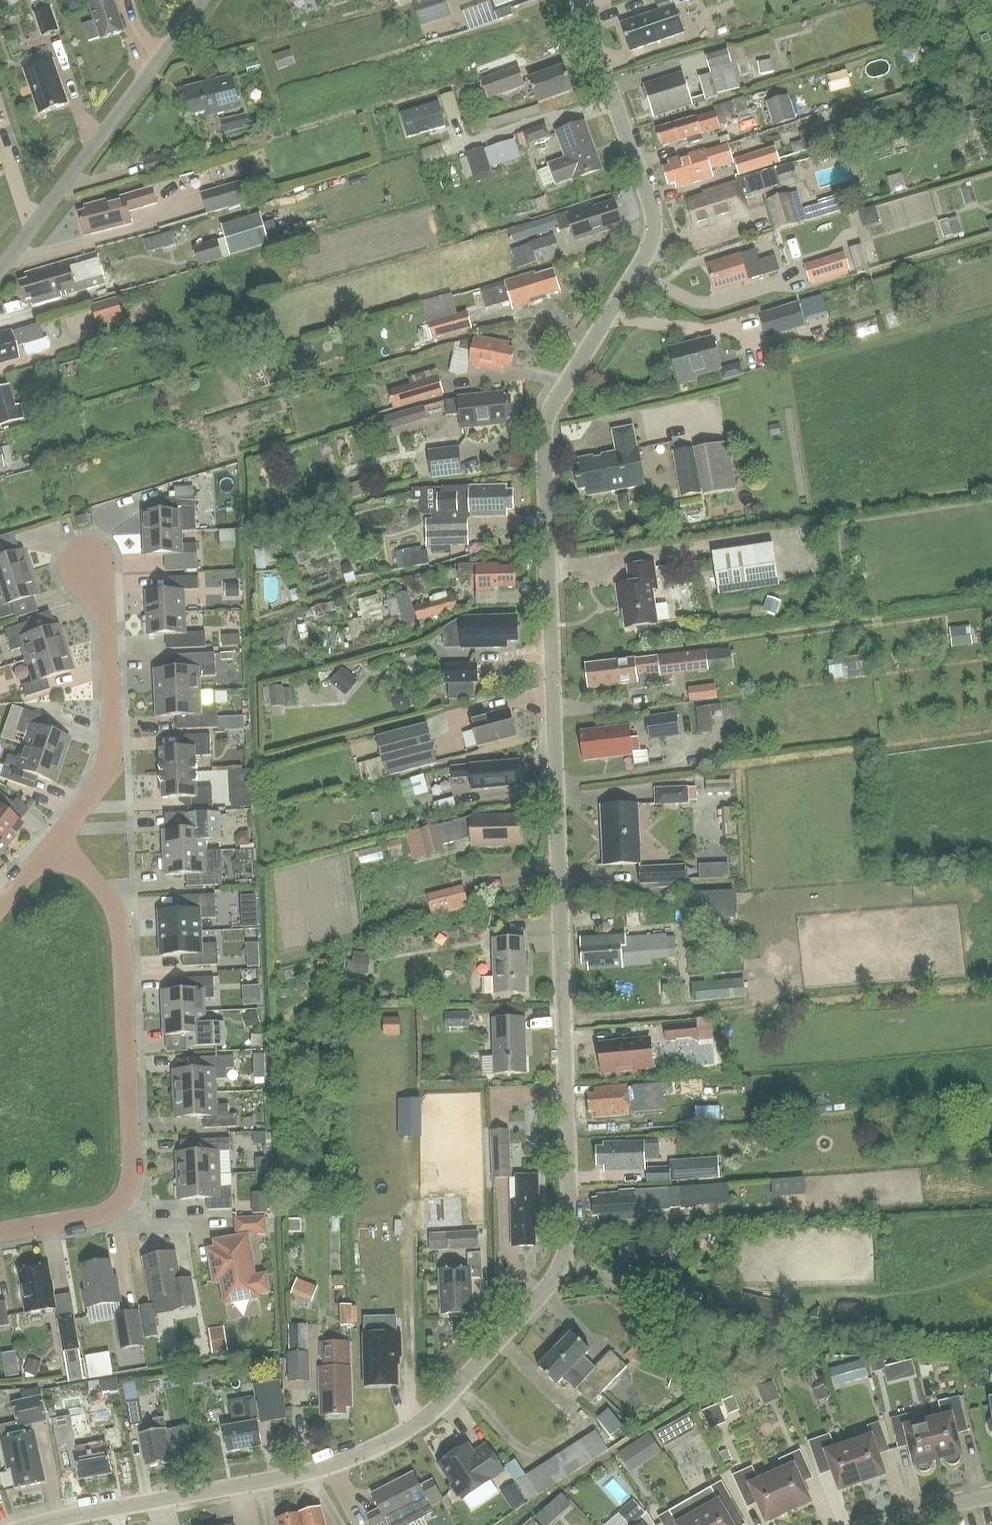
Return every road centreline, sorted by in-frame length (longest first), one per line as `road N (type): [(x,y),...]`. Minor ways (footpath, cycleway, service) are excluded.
road 1 (residential): [(35,1524),(273,1482),(400,1435),(442,1403),(562,1270),(569,1243),(542,423),(651,241),(649,207),(576,0)]
road 2 (residential): [(55,846),(113,908),(131,1178),(109,1214),(0,1235)]
road 3 (residential): [(0,272),(203,0)]
road 4 (residential): [(55,846),(110,767),(104,601),(83,566)]

